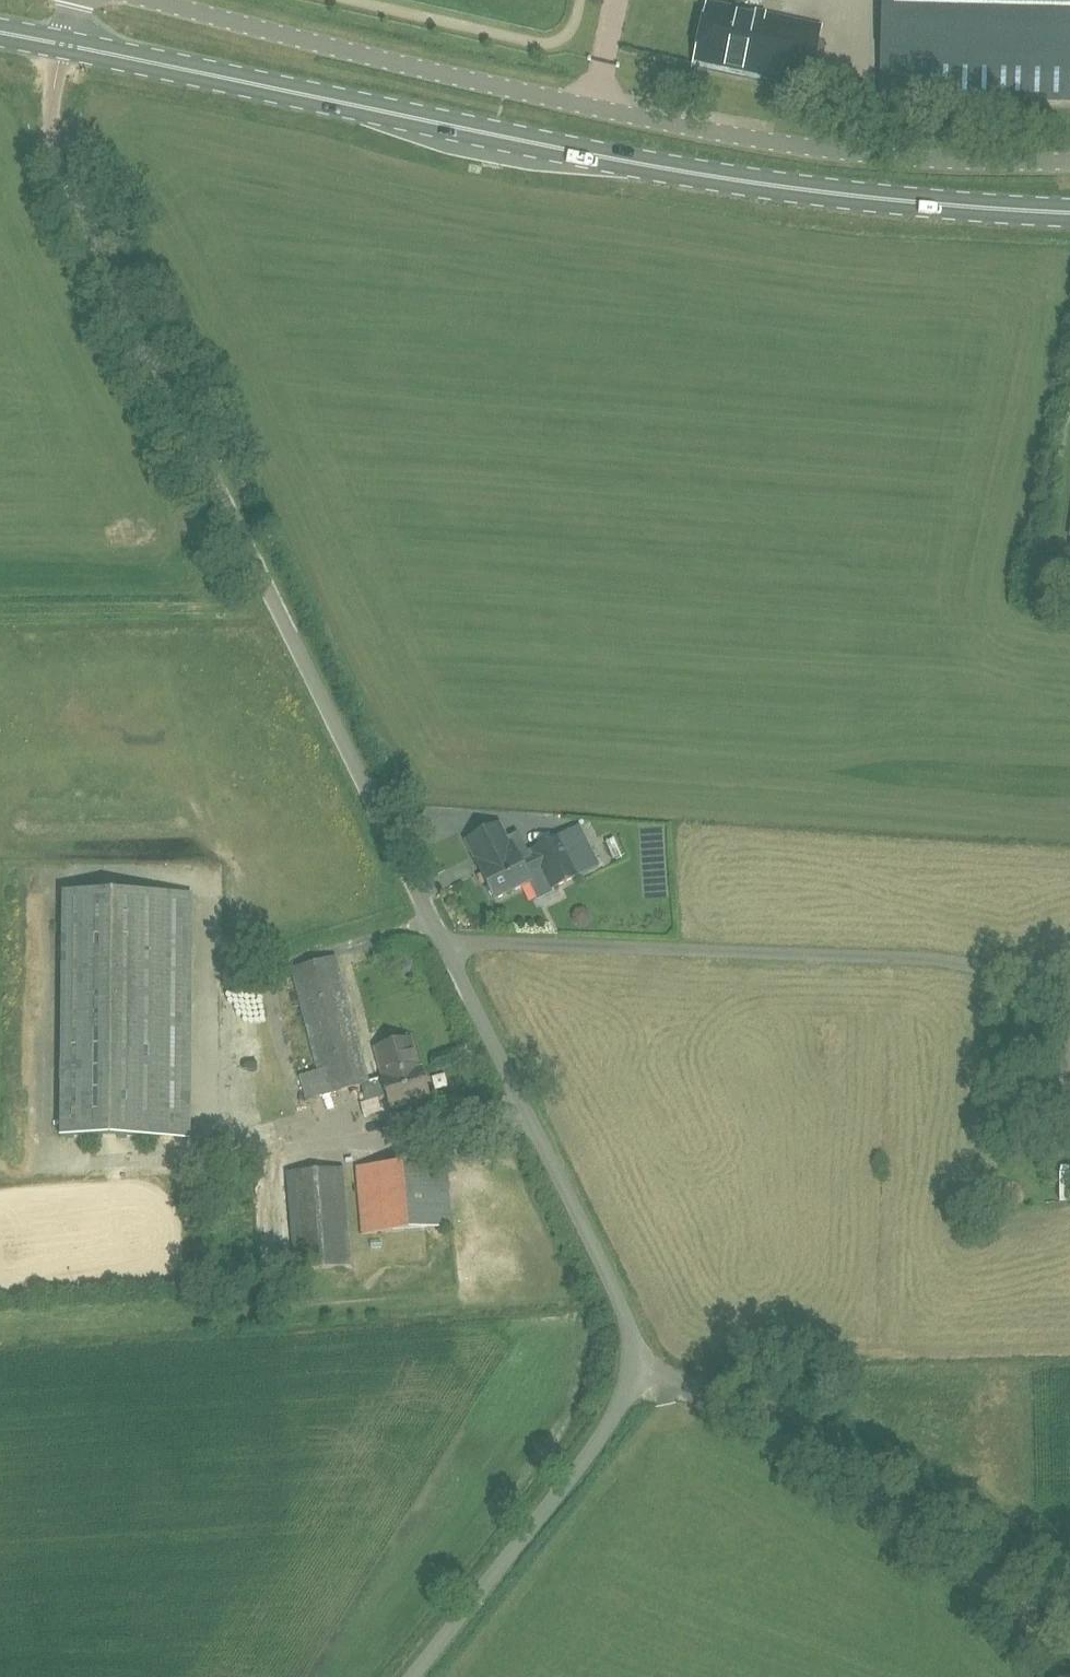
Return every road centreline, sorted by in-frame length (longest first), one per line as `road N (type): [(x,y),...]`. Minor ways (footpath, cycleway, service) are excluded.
road 1 (unclassified): [(420,1676),(608,1439),(636,1387),(638,1351),(601,1252),(64,172),(56,141),(67,49)]
road 2 (primary): [(1069,212),(688,172),(67,49)]
road 3 (unclassified): [(1069,160),(794,148),(124,0)]
road 4 (track): [(573,0),(563,45),(357,0)]

